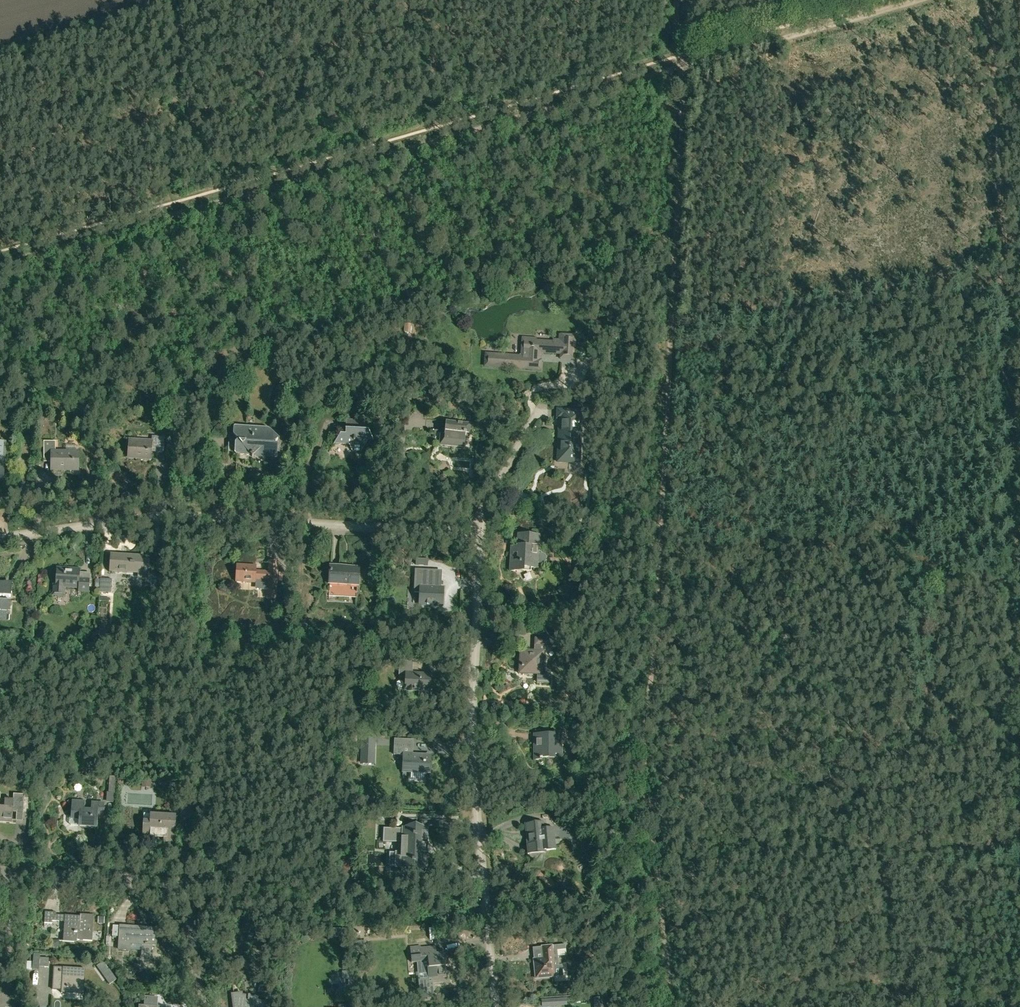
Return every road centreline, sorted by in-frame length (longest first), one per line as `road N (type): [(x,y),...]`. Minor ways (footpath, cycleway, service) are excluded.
road 1 (track): [(681,66),(645,764),(674,1006)]
road 2 (track): [(681,66),(0,263)]
road 3 (unclassified): [(481,533),(178,515),(0,538)]
road 4 (unclassified): [(495,1006),(473,778),(481,533)]
road 5 (unclassified): [(205,1006),(186,889),(177,880),(14,873)]
road 6 (track): [(917,0),(681,66)]
road 7 (unclassified): [(481,533),(485,504),(537,412),(544,412)]
road 8 (unclassified): [(5,1006),(14,873)]

